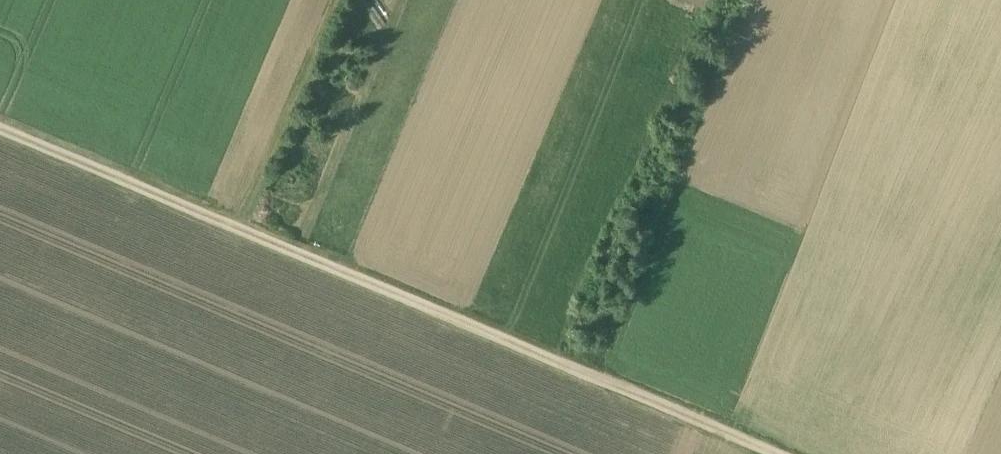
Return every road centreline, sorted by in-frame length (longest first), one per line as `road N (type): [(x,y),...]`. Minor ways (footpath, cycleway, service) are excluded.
road 1 (track): [(0,132),(764,453)]

